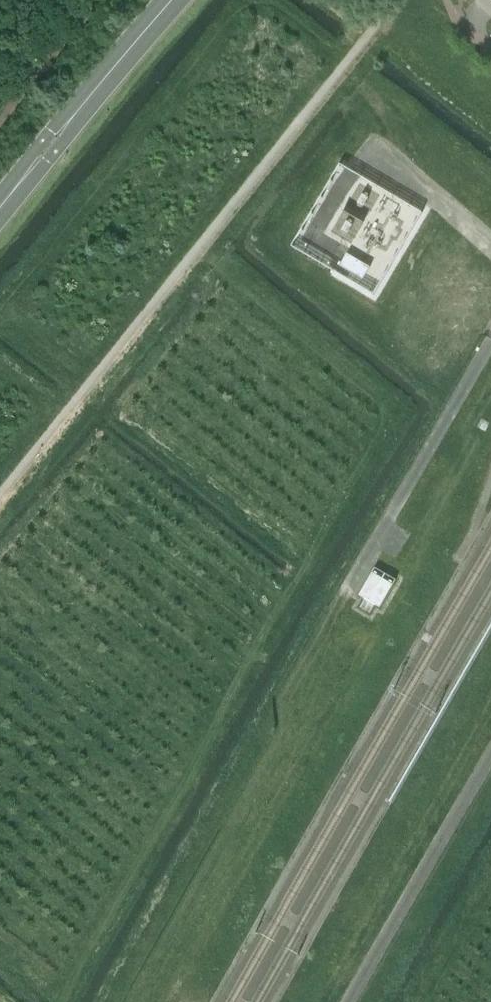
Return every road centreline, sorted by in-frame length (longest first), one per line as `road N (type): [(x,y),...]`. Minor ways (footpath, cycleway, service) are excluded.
road 1 (track): [(350,586),(309,659),(286,742),(139,1001)]

